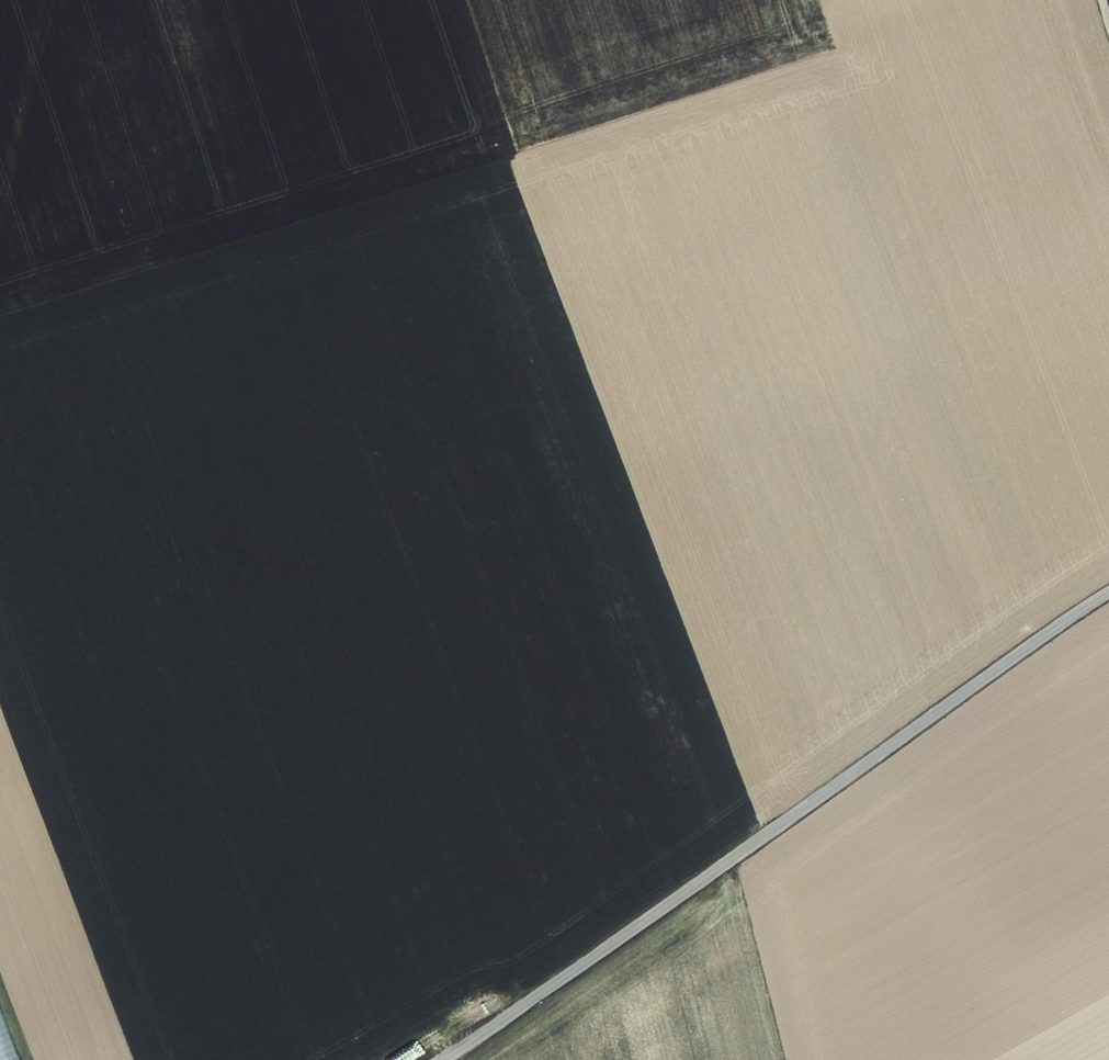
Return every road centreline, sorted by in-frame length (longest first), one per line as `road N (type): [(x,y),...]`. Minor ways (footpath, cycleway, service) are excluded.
road 1 (unclassified): [(440,1059),(1108,592)]

